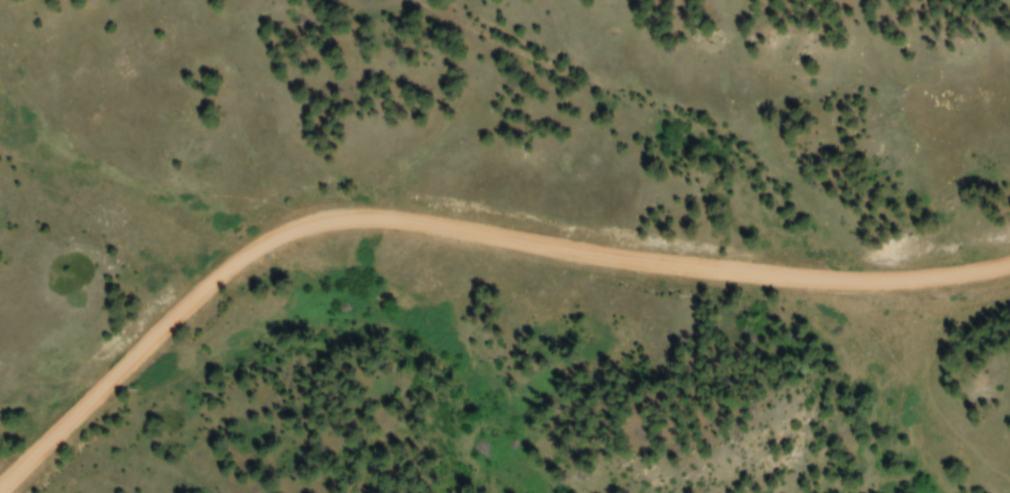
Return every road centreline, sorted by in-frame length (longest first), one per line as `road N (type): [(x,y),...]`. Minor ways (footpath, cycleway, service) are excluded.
road 1 (residential): [(1009,263),(914,278),(761,279),(381,213),(310,214),(272,231),(230,265),(0,492)]
road 2 (track): [(415,0),(558,67),(704,114),(767,176),(834,280)]

